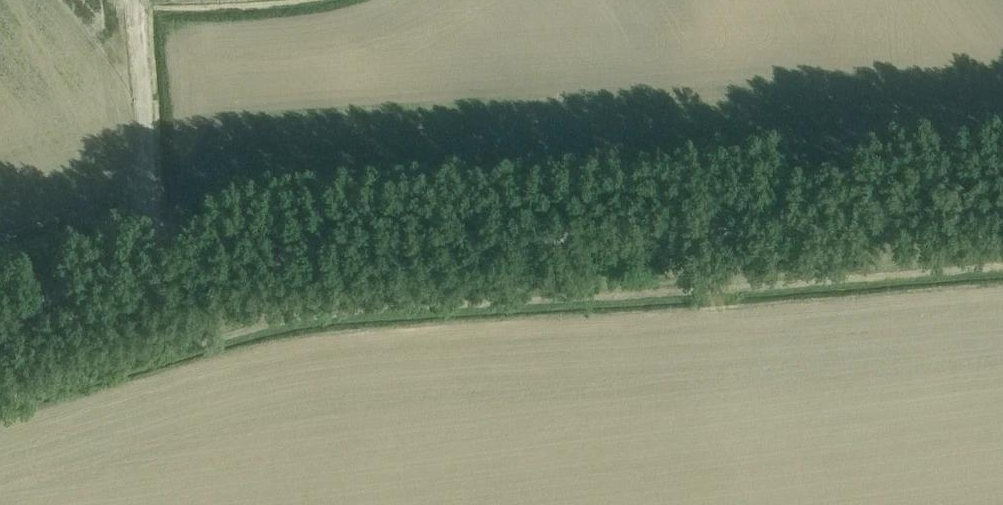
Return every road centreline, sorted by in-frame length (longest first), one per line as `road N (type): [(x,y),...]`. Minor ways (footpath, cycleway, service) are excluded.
road 1 (unclassified): [(0,340),(227,274),(308,260),(1002,208)]
road 2 (track): [(0,290),(174,237),(1002,169)]

